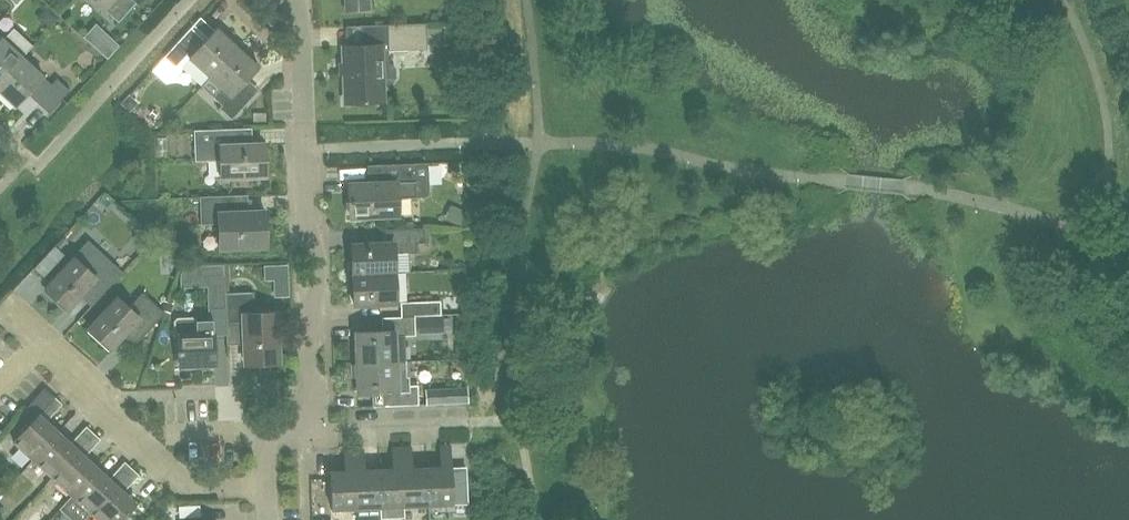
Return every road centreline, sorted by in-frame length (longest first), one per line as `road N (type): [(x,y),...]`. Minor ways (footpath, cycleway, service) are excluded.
road 1 (residential): [(287,0),(305,40),(317,396),(288,432)]
road 2 (residential): [(267,485),(184,486),(0,318)]
road 3 (residential): [(288,432),(471,426)]
road 4 (residential): [(167,433),(288,432)]

